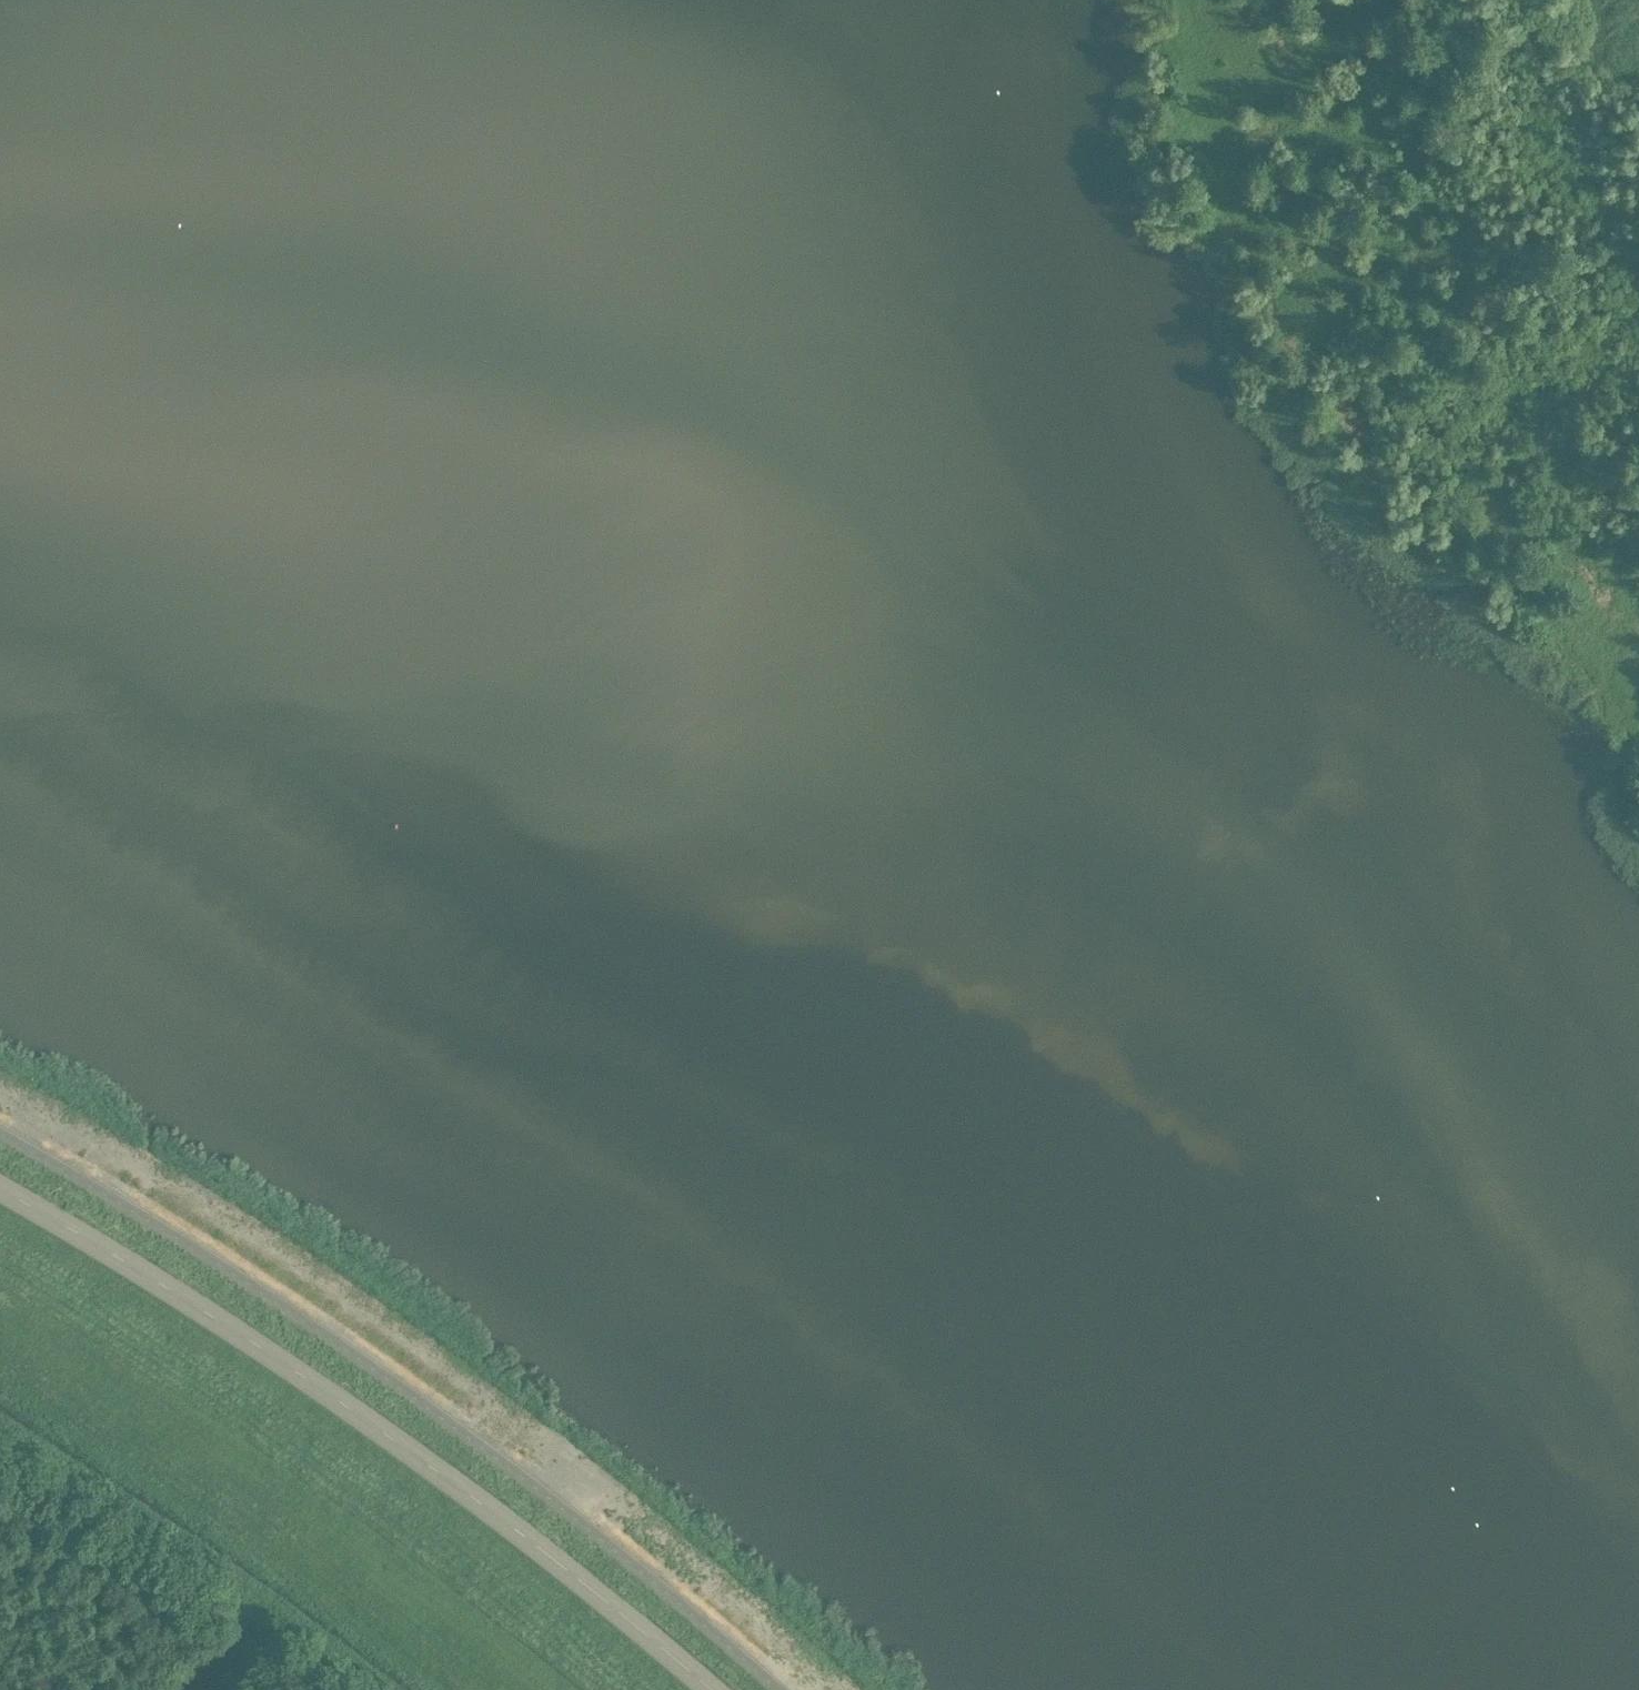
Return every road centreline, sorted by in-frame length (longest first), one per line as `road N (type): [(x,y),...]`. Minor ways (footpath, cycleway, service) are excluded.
road 1 (tertiary): [(0,1188),(187,1298),(378,1426),(713,1689)]

